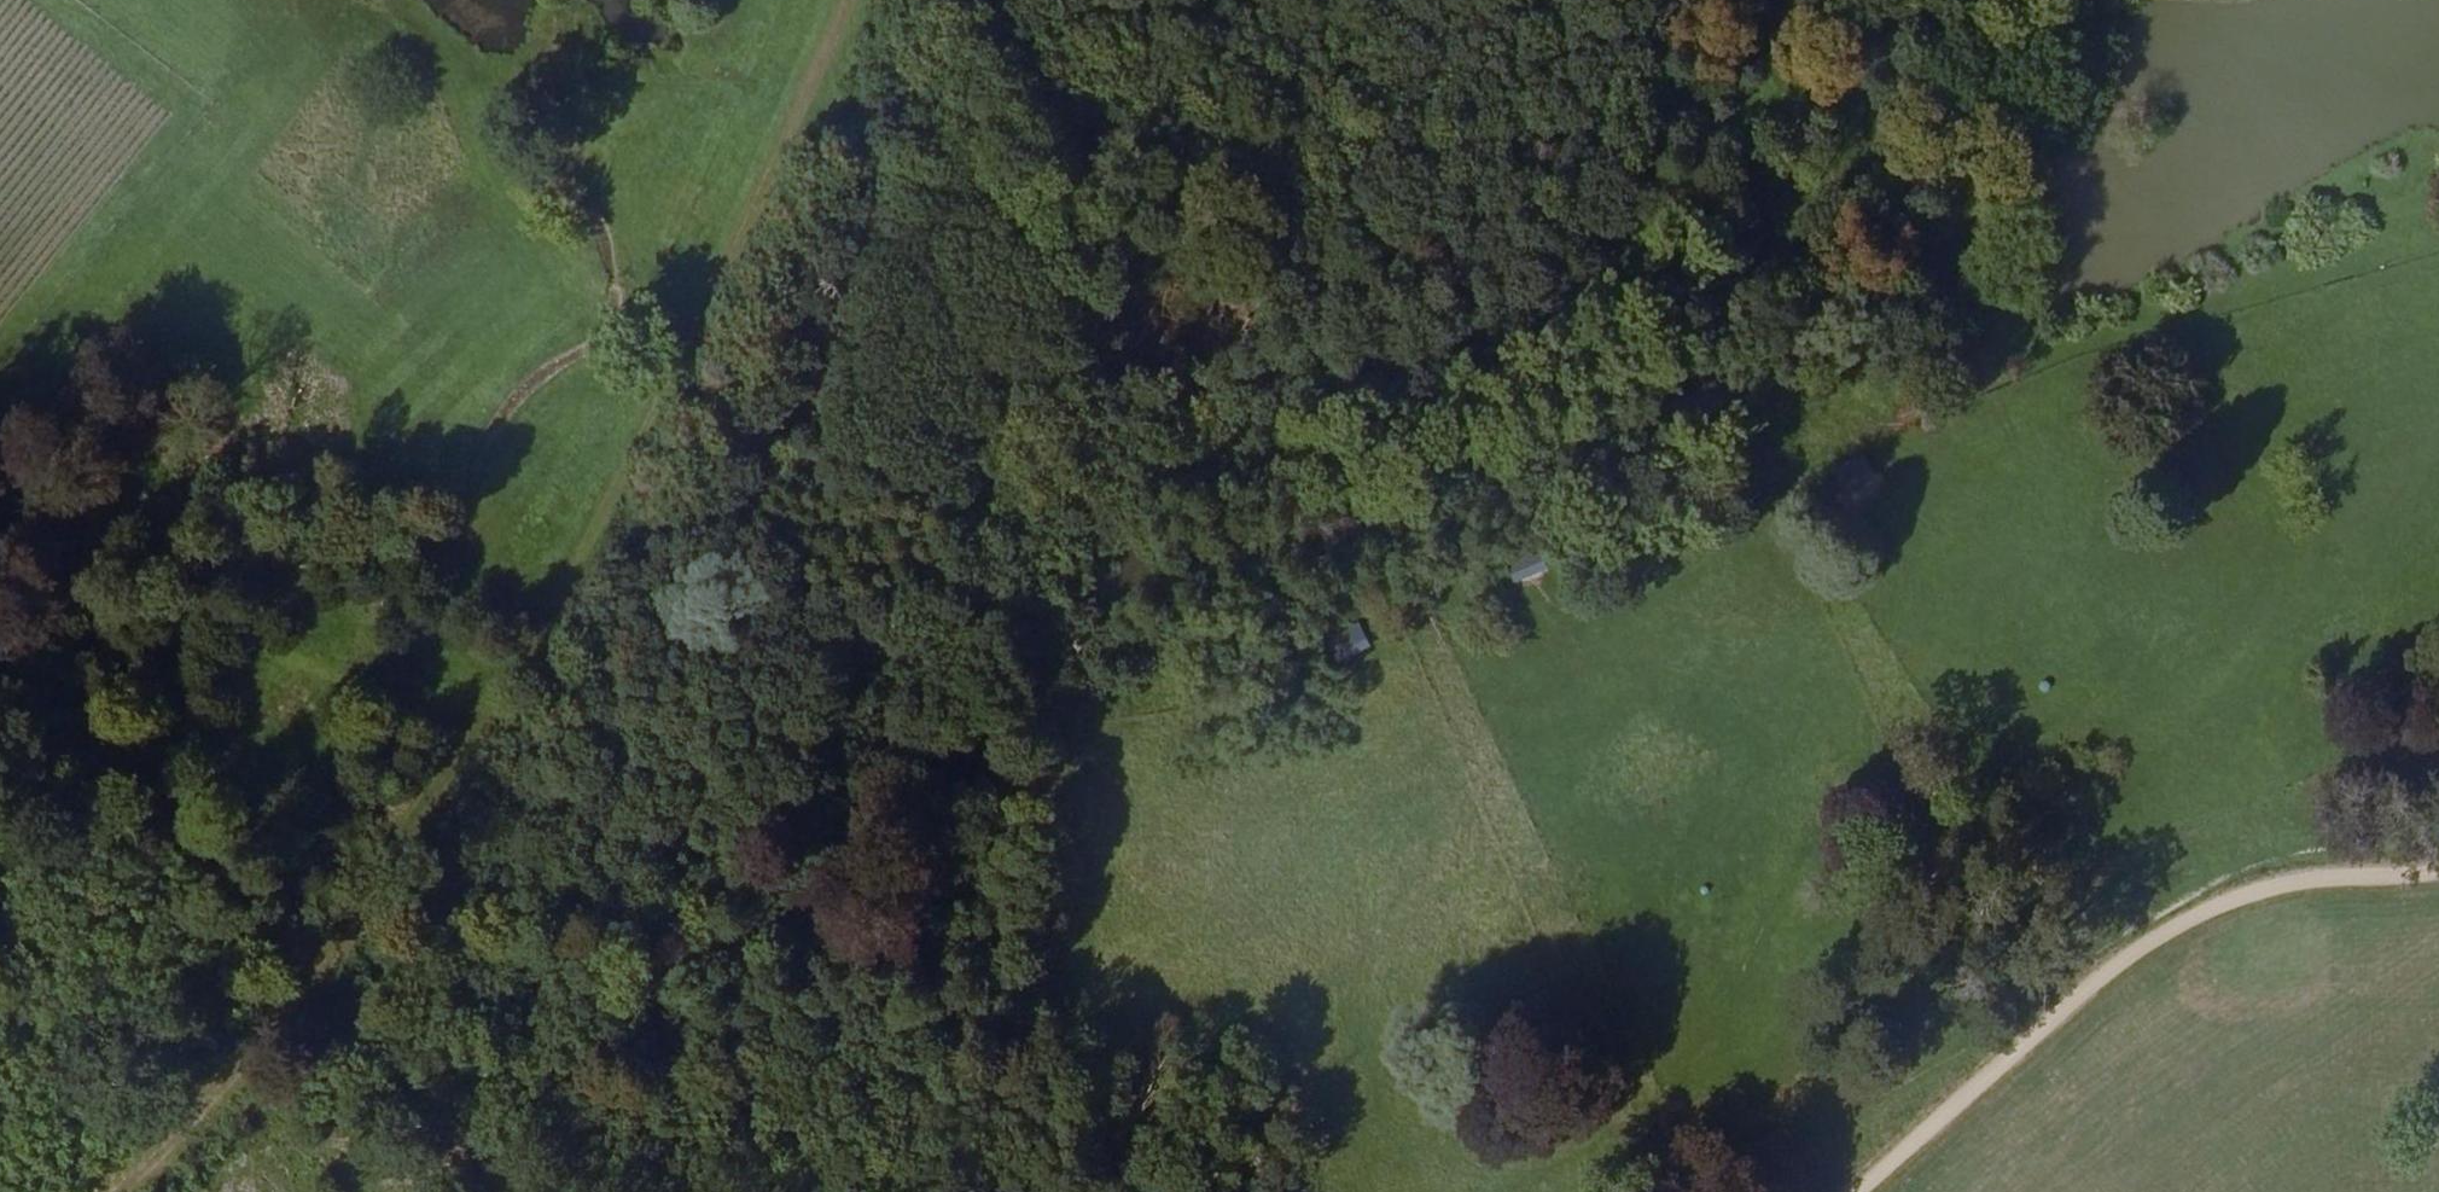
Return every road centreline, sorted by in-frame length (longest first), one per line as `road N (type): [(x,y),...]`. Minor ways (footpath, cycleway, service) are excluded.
road 1 (track): [(125,1191),(322,977),(507,692),(729,277),(861,0)]
road 2 (track): [(1869,1191),(2123,963),(2185,924),(2252,895),(2438,871)]
road 3 (track): [(322,977),(0,638)]

